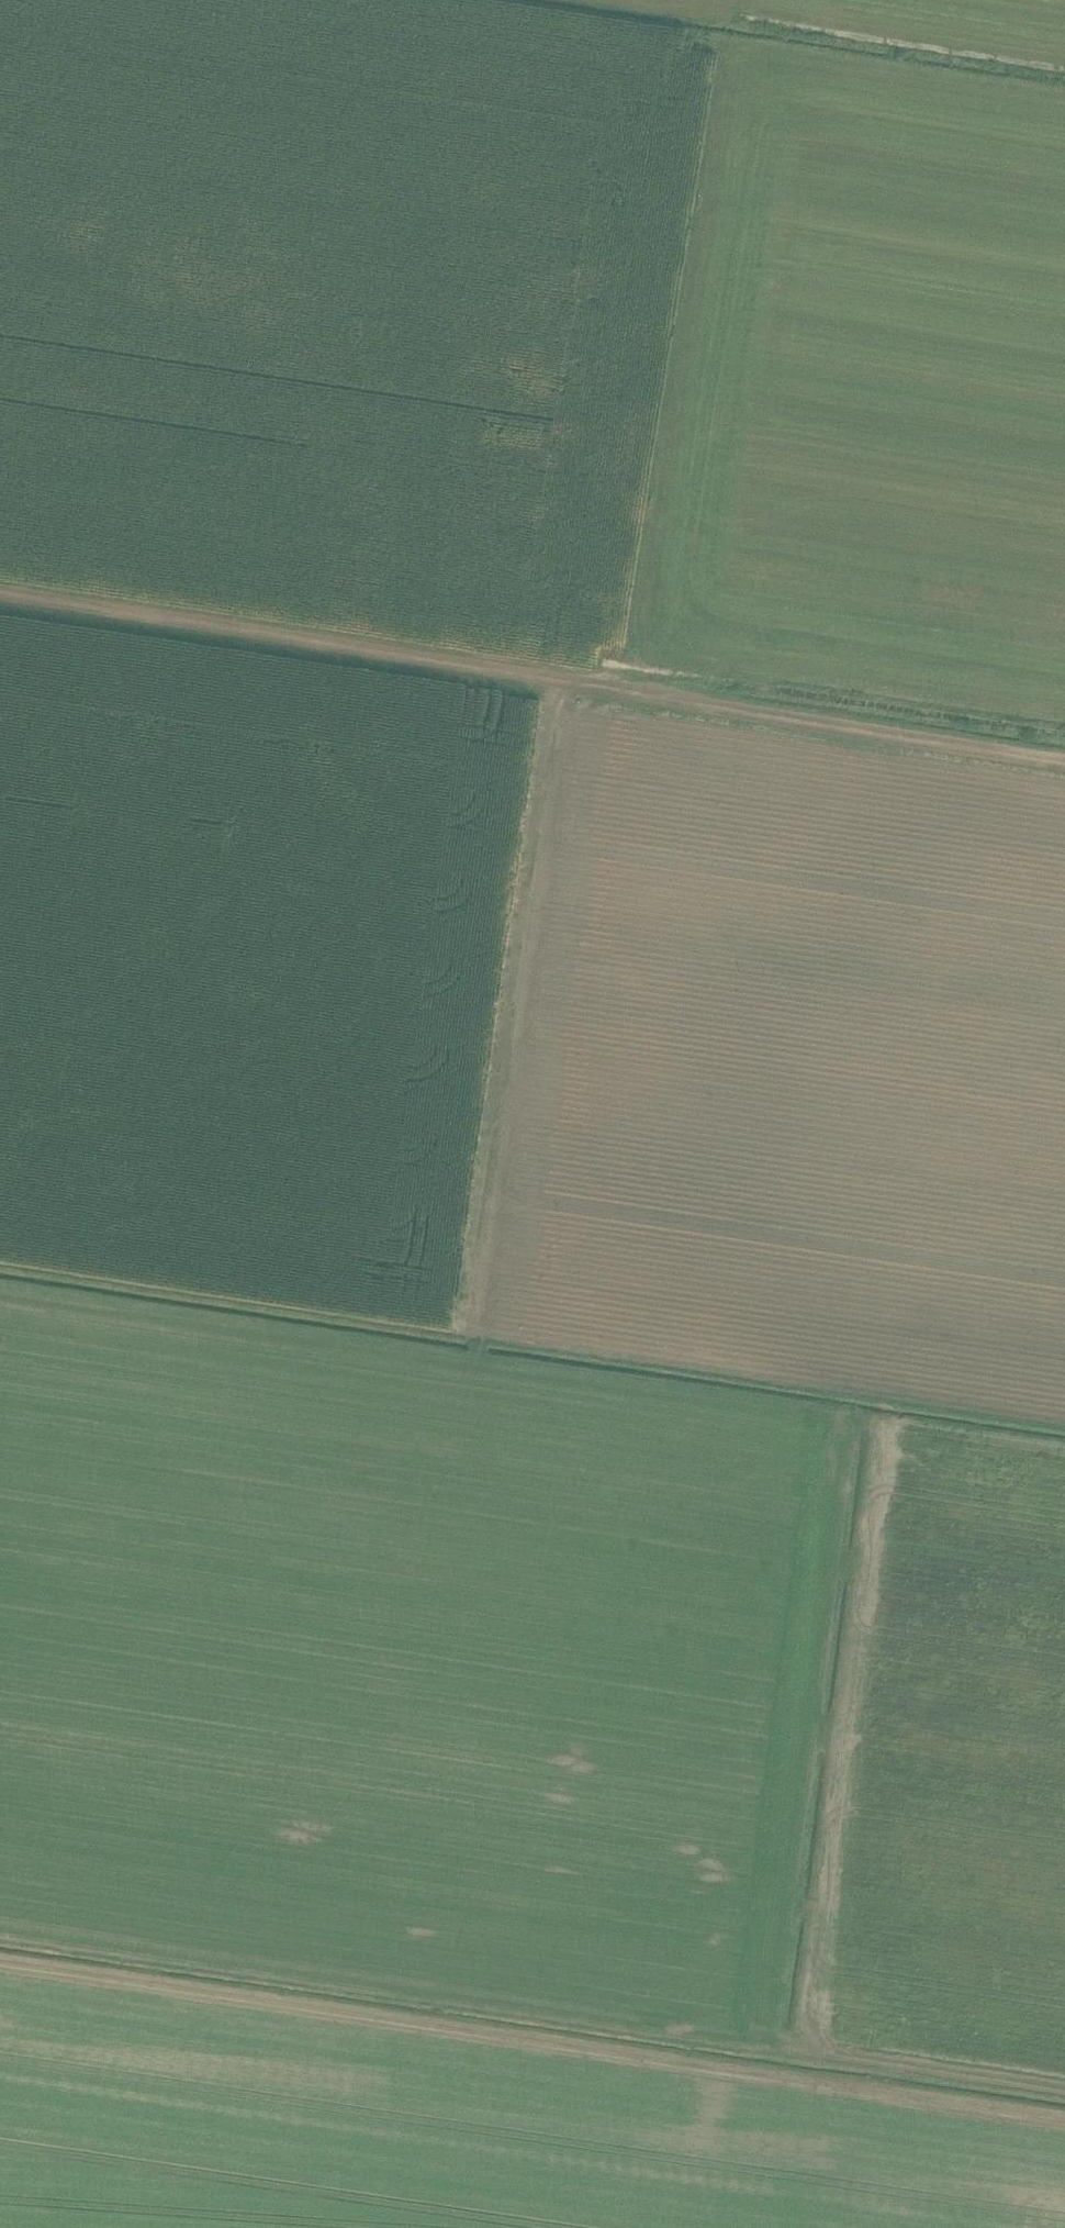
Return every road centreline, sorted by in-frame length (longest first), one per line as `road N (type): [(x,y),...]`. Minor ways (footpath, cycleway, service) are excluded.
road 1 (track): [(1064,765),(0,598)]
road 2 (track): [(1064,2107),(0,1958)]

